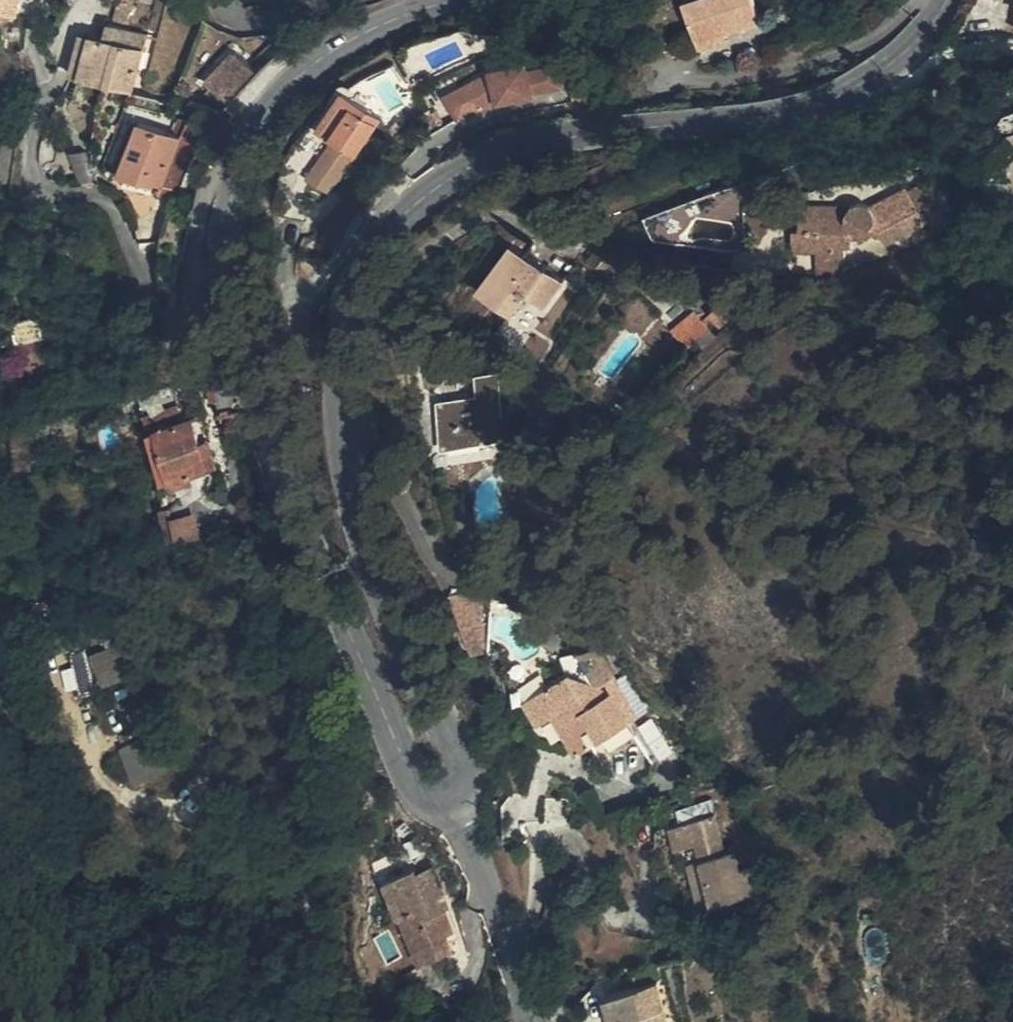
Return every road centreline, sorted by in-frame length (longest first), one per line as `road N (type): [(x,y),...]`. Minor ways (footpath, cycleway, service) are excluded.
road 1 (secondary): [(454,800),(467,791),(463,759),(380,596),(364,536),(349,322),(364,272),(409,208),(490,159),(547,136),(763,114),(845,90),(918,38),(949,0)]
road 2 (secondary): [(443,0),(341,43),(283,92),(257,136),(242,186),(230,301),(299,512),(407,754),(429,792),(454,800)]
road 3 (tertiary): [(533,1021),(454,800)]

